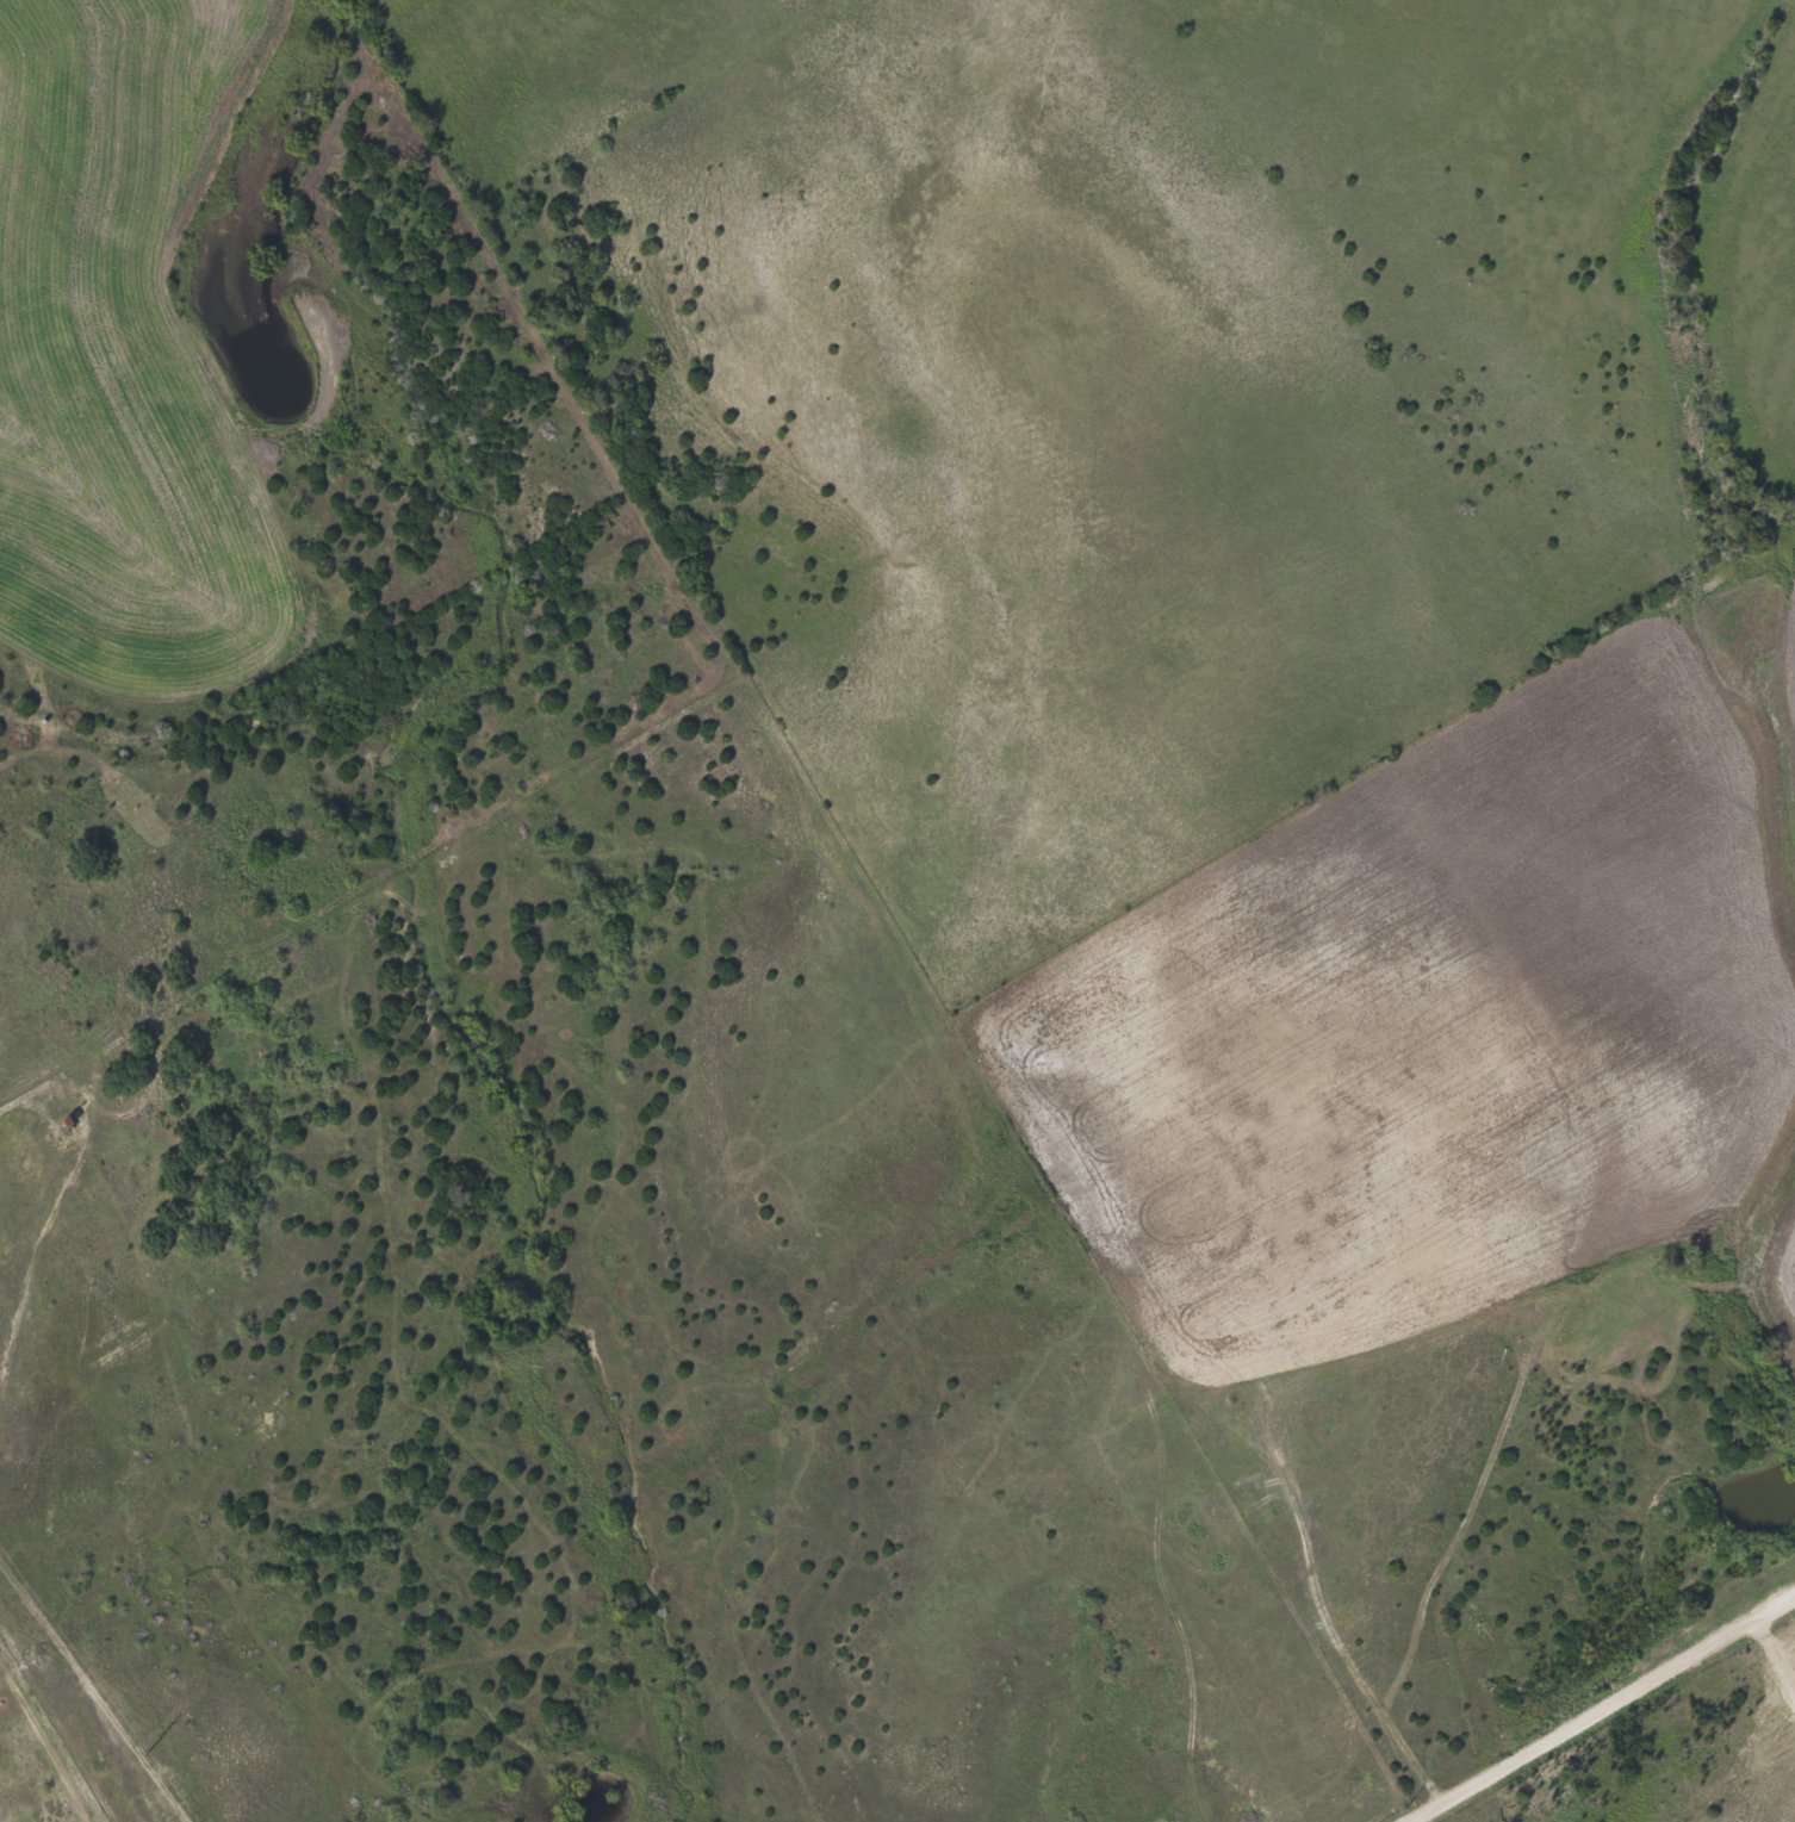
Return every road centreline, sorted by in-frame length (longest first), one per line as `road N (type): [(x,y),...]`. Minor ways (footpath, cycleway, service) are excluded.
road 1 (residential): [(1420,1821),(1794,1603)]

